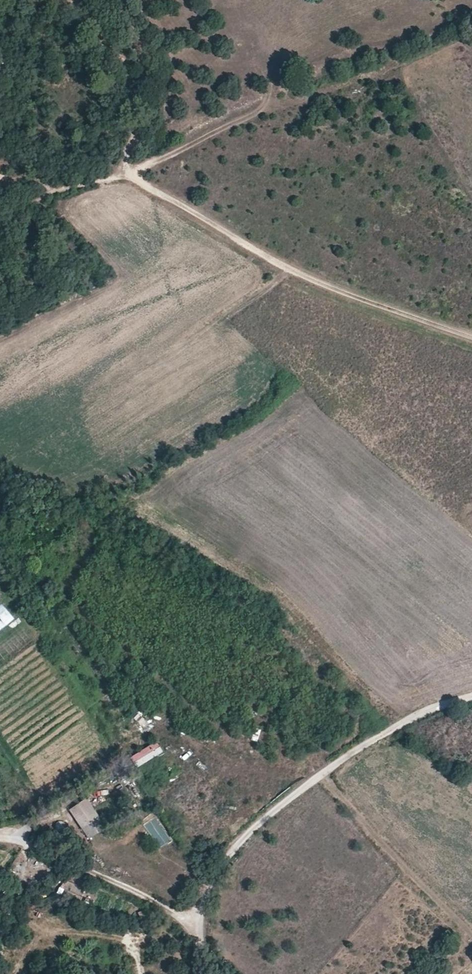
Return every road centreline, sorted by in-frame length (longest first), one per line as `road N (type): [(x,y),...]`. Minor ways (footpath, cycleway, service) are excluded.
road 1 (track): [(190,973),(201,918),(232,849),(328,770),(393,730),(471,700)]

